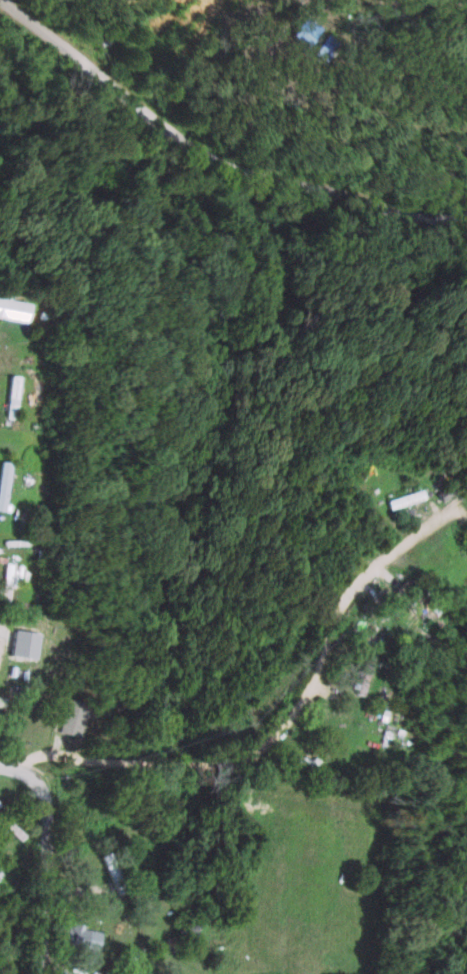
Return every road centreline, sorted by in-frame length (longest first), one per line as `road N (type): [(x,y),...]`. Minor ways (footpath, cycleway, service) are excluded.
road 1 (residential): [(44,773),(249,754),(297,698),(349,580),(466,504)]
road 2 (residential): [(466,206),(415,209),(208,154),(7,0)]
road 3 (residential): [(41,973),(44,773)]

